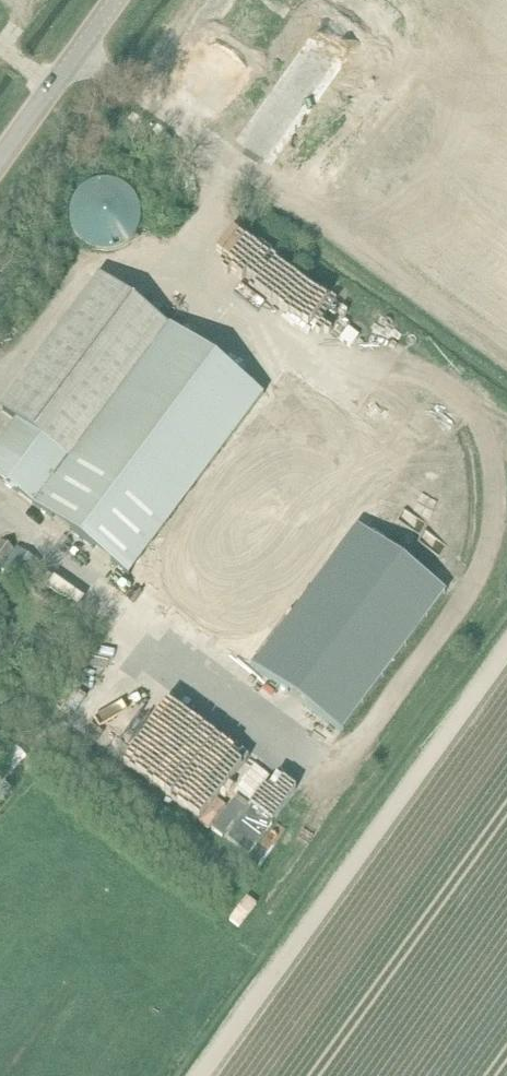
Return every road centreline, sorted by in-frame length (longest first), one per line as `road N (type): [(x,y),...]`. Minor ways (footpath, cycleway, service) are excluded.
road 1 (unclassified): [(0,161),(116,0)]

